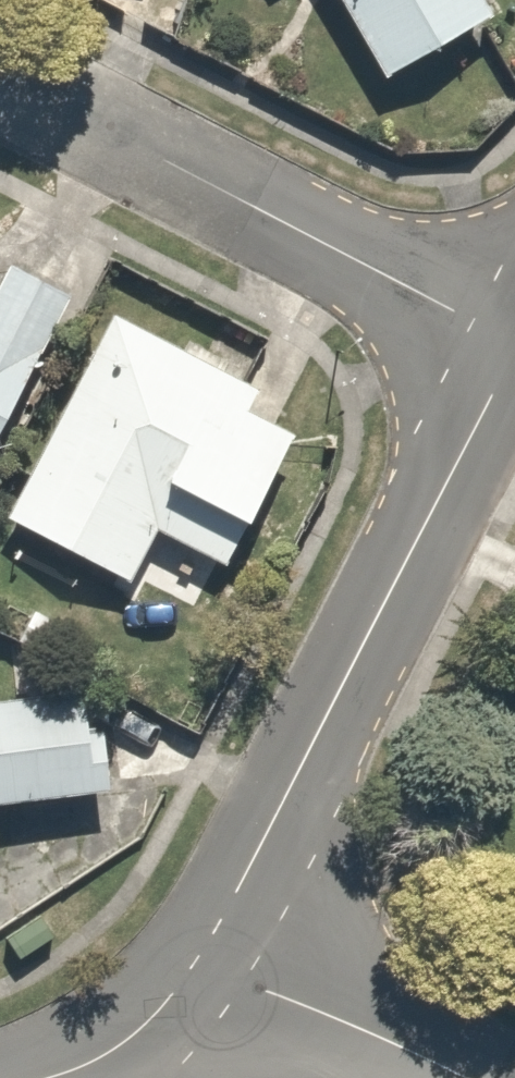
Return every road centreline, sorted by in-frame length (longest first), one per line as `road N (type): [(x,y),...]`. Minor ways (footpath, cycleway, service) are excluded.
road 1 (residential): [(514,353),(194,966)]
road 2 (residential): [(514,346),(0,78)]
road 3 (residential): [(194,966),(461,1077)]
road 4 (residential): [(43,1077),(117,1057),(194,966)]

